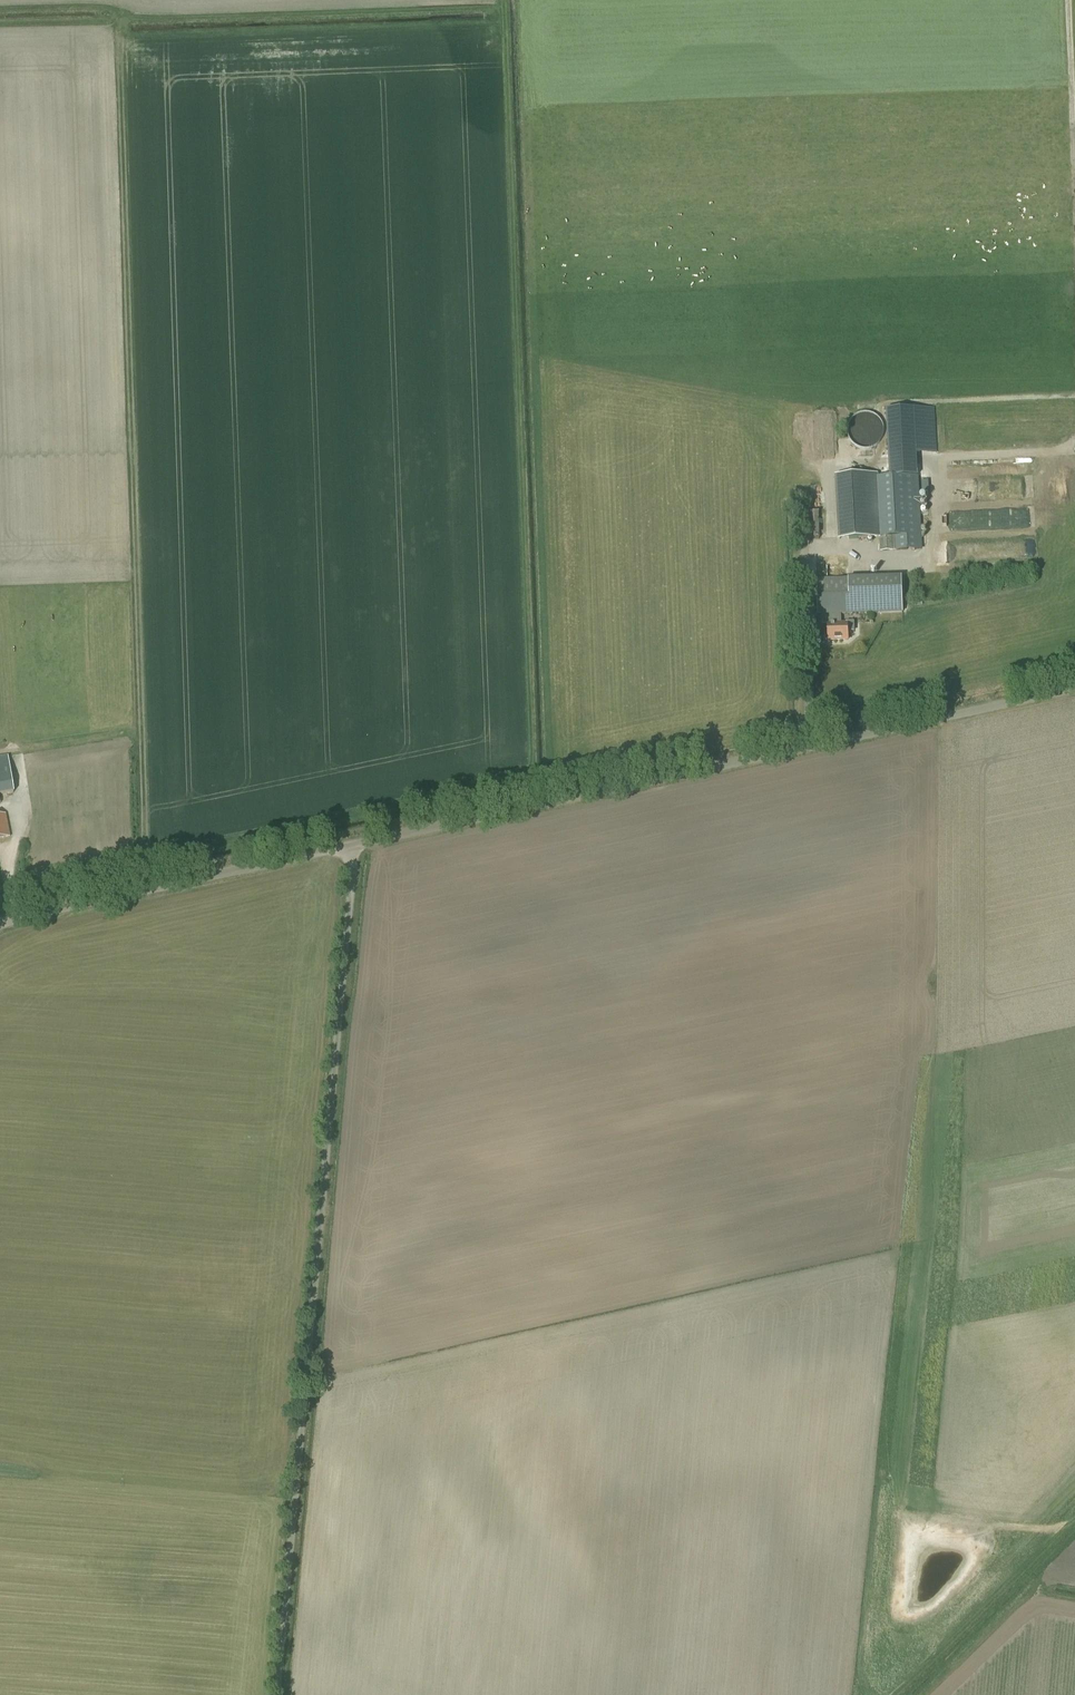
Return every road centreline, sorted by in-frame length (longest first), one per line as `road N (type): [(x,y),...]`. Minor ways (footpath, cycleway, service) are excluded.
road 1 (track): [(145,891),(118,16)]
road 2 (unclassified): [(277,1694),(354,844)]
road 3 (unclassified): [(354,844),(1074,688)]
road 4 (unclassified): [(0,924),(354,844)]
road 5 (track): [(1068,0),(1074,189)]
road 6 (track): [(1074,447),(934,458)]

